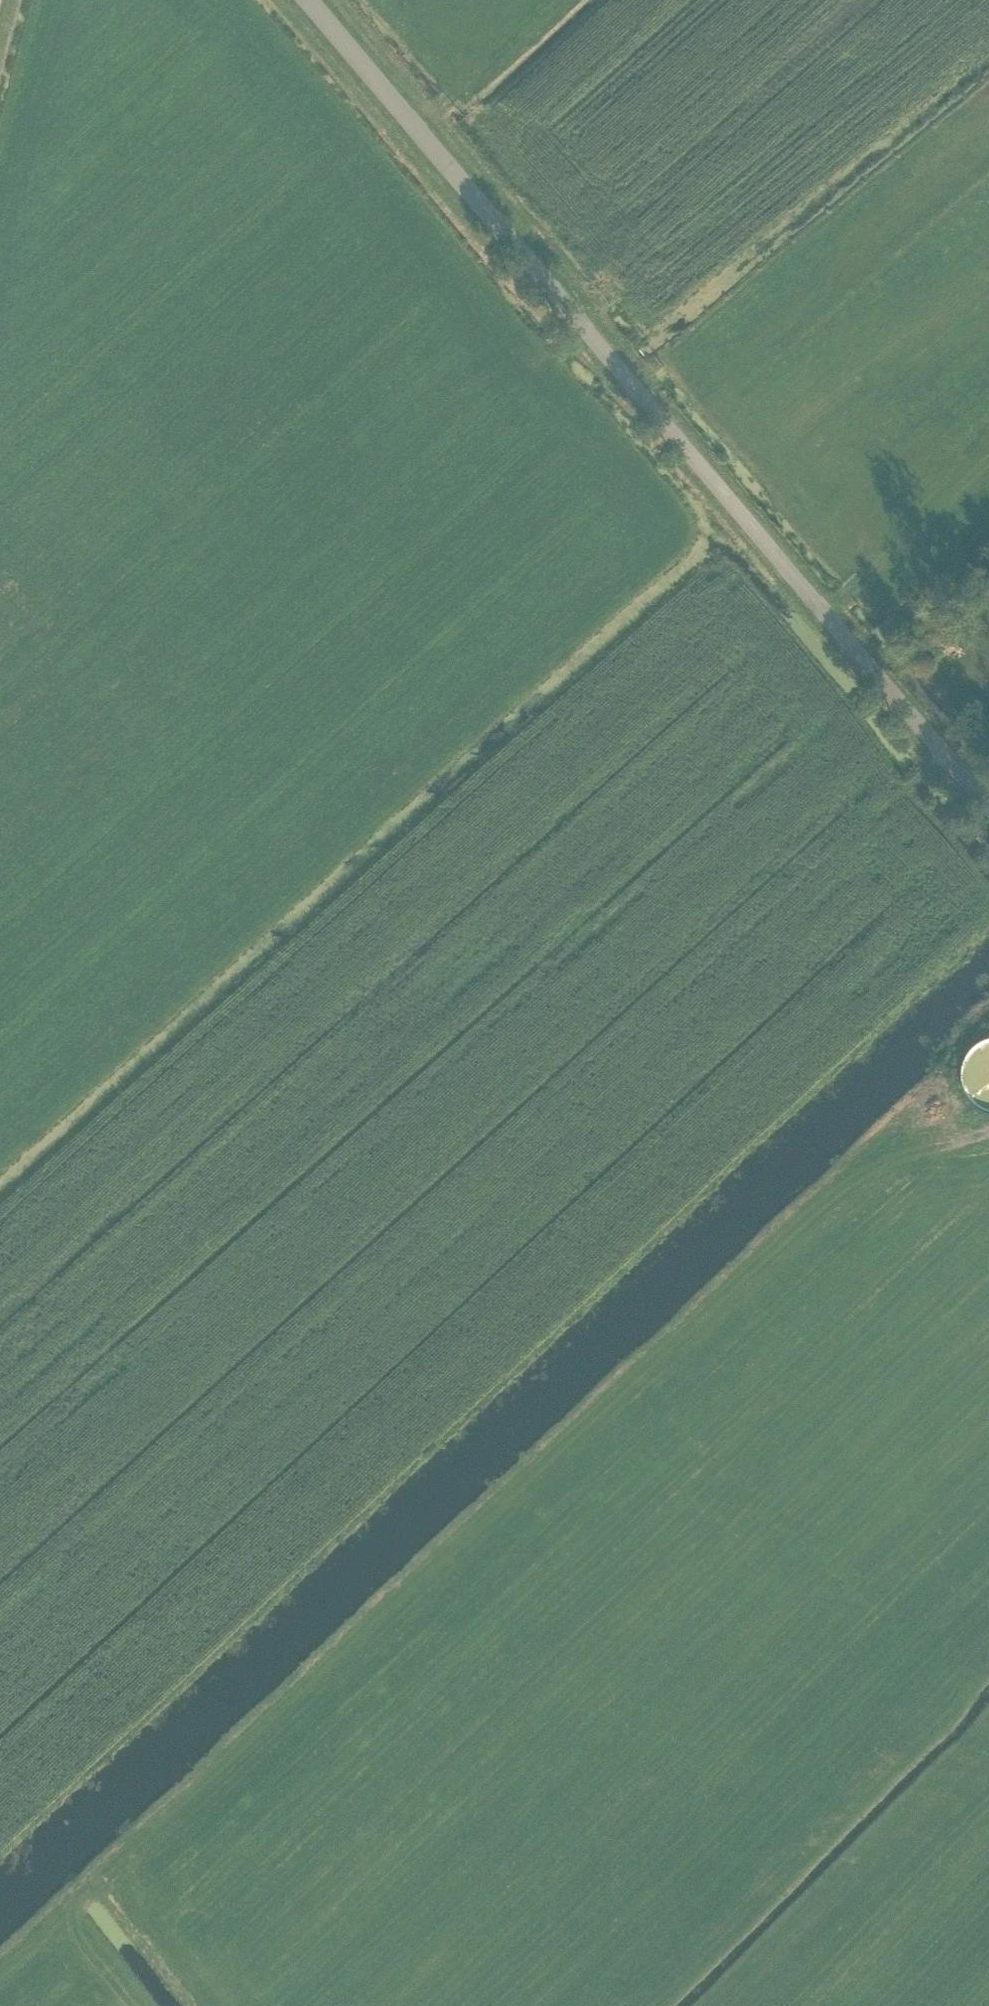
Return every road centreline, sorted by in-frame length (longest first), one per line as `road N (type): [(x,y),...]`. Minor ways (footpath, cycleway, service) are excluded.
road 1 (tertiary): [(988,802),(307,0)]

